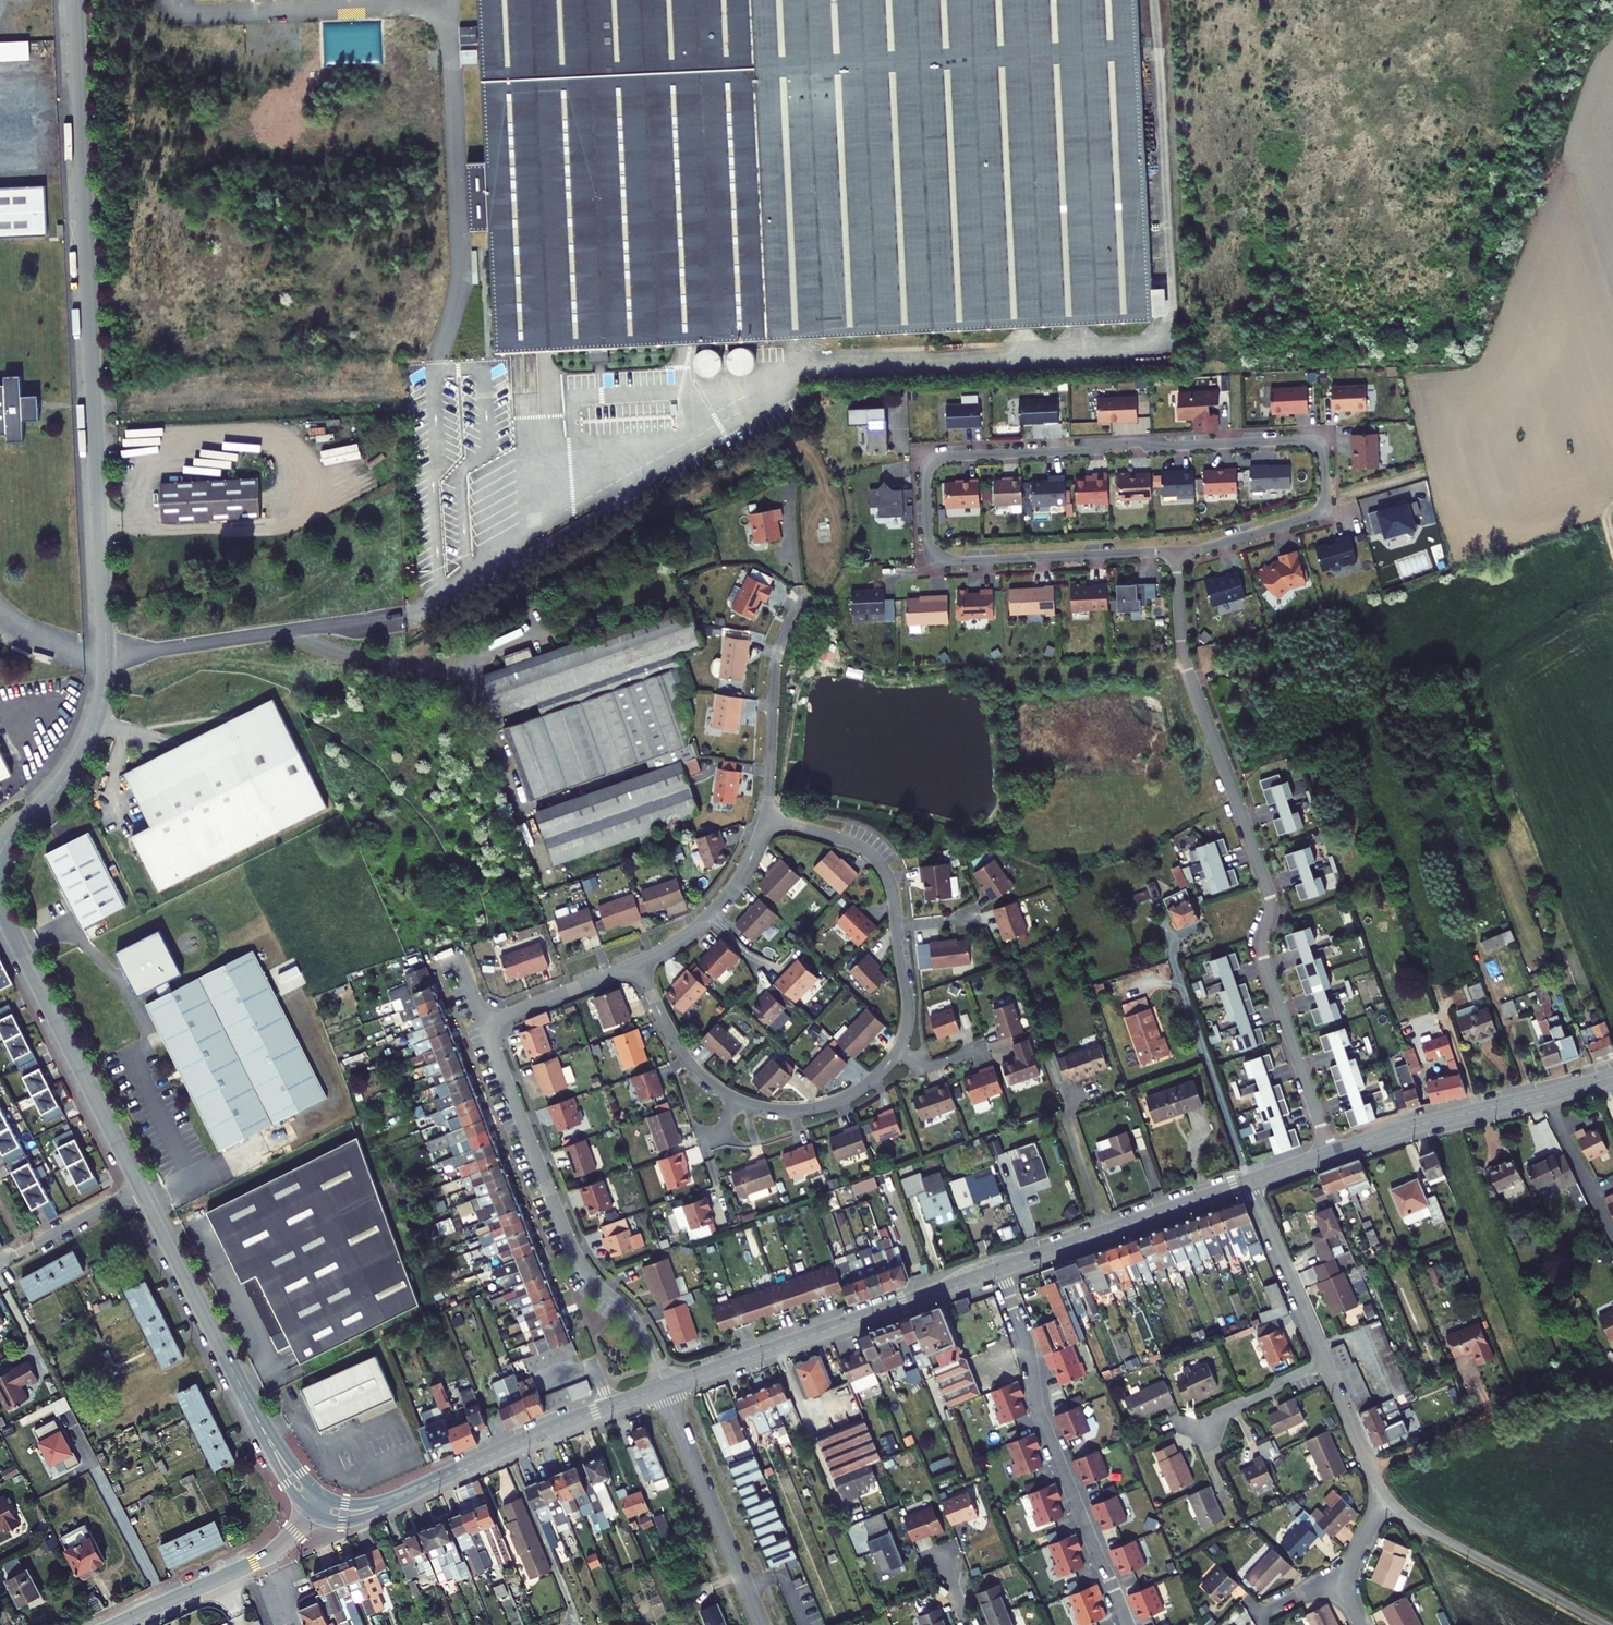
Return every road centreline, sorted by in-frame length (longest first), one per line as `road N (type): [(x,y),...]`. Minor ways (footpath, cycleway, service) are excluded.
road 1 (residential): [(0,852),(74,767),(106,679),(75,0)]
road 2 (residential): [(1331,1153),(1264,956),(1270,895),(1184,652),(1178,552)]
road 3 (residential): [(954,562),(939,558),(928,540),(926,475),(949,457),(1308,440),(1323,451),(1326,502)]
road 4 (residential): [(663,1388),(644,1336),(572,1249),(485,1024)]
road 5 (residential): [(999,1269),(1029,1351),(1040,1414),(1129,1624)]
road 6 (tertiary): [(663,1388),(999,1269)]
road 7 (residential): [(638,965),(697,1071),(755,1105),(796,1111),(840,1100),(870,1083),(900,1050)]
road 8 (tertiary): [(0,906),(143,1191)]
road 9 (residential): [(1380,1491),(1425,1529),(1606,1624)]
road 10 (tertiary): [(999,1269),(1247,1182)]
road 11 (residential): [(663,1388),(761,1624)]
road 12 (tertiary): [(143,1191),(255,1414)]
road 13 (residential): [(1372,1471),(1602,1375)]
road 14 (tertiary): [(437,1479),(663,1388)]
road 15 (residential): [(115,1624),(277,1551),(314,1515)]
road 16 (residential): [(767,818),(776,664),(806,597)]
road 17 (tertiary): [(1331,1153),(1548,1095)]
road 18 (residential): [(954,562),(1178,552)]
road 19 (residential): [(1247,1182),(1326,1362)]
road 20 (residential): [(897,928),(891,879),(874,855),(767,818)]
road 21 (residential): [(485,1024),(638,965)]
road 22 (residential): [(0,1263),(143,1191)]
road 23 (residential): [(1178,552),(1311,517),(1326,502)]
road 24 (residential): [(1548,1095),(1612,1230)]
road 25 (residential): [(1205,1435),(1236,1408),(1326,1362)]
road 26 (tertiary): [(314,1515),(357,1520),(437,1479)]
road 27 (residential): [(900,1050),(909,1016),(897,928)]

